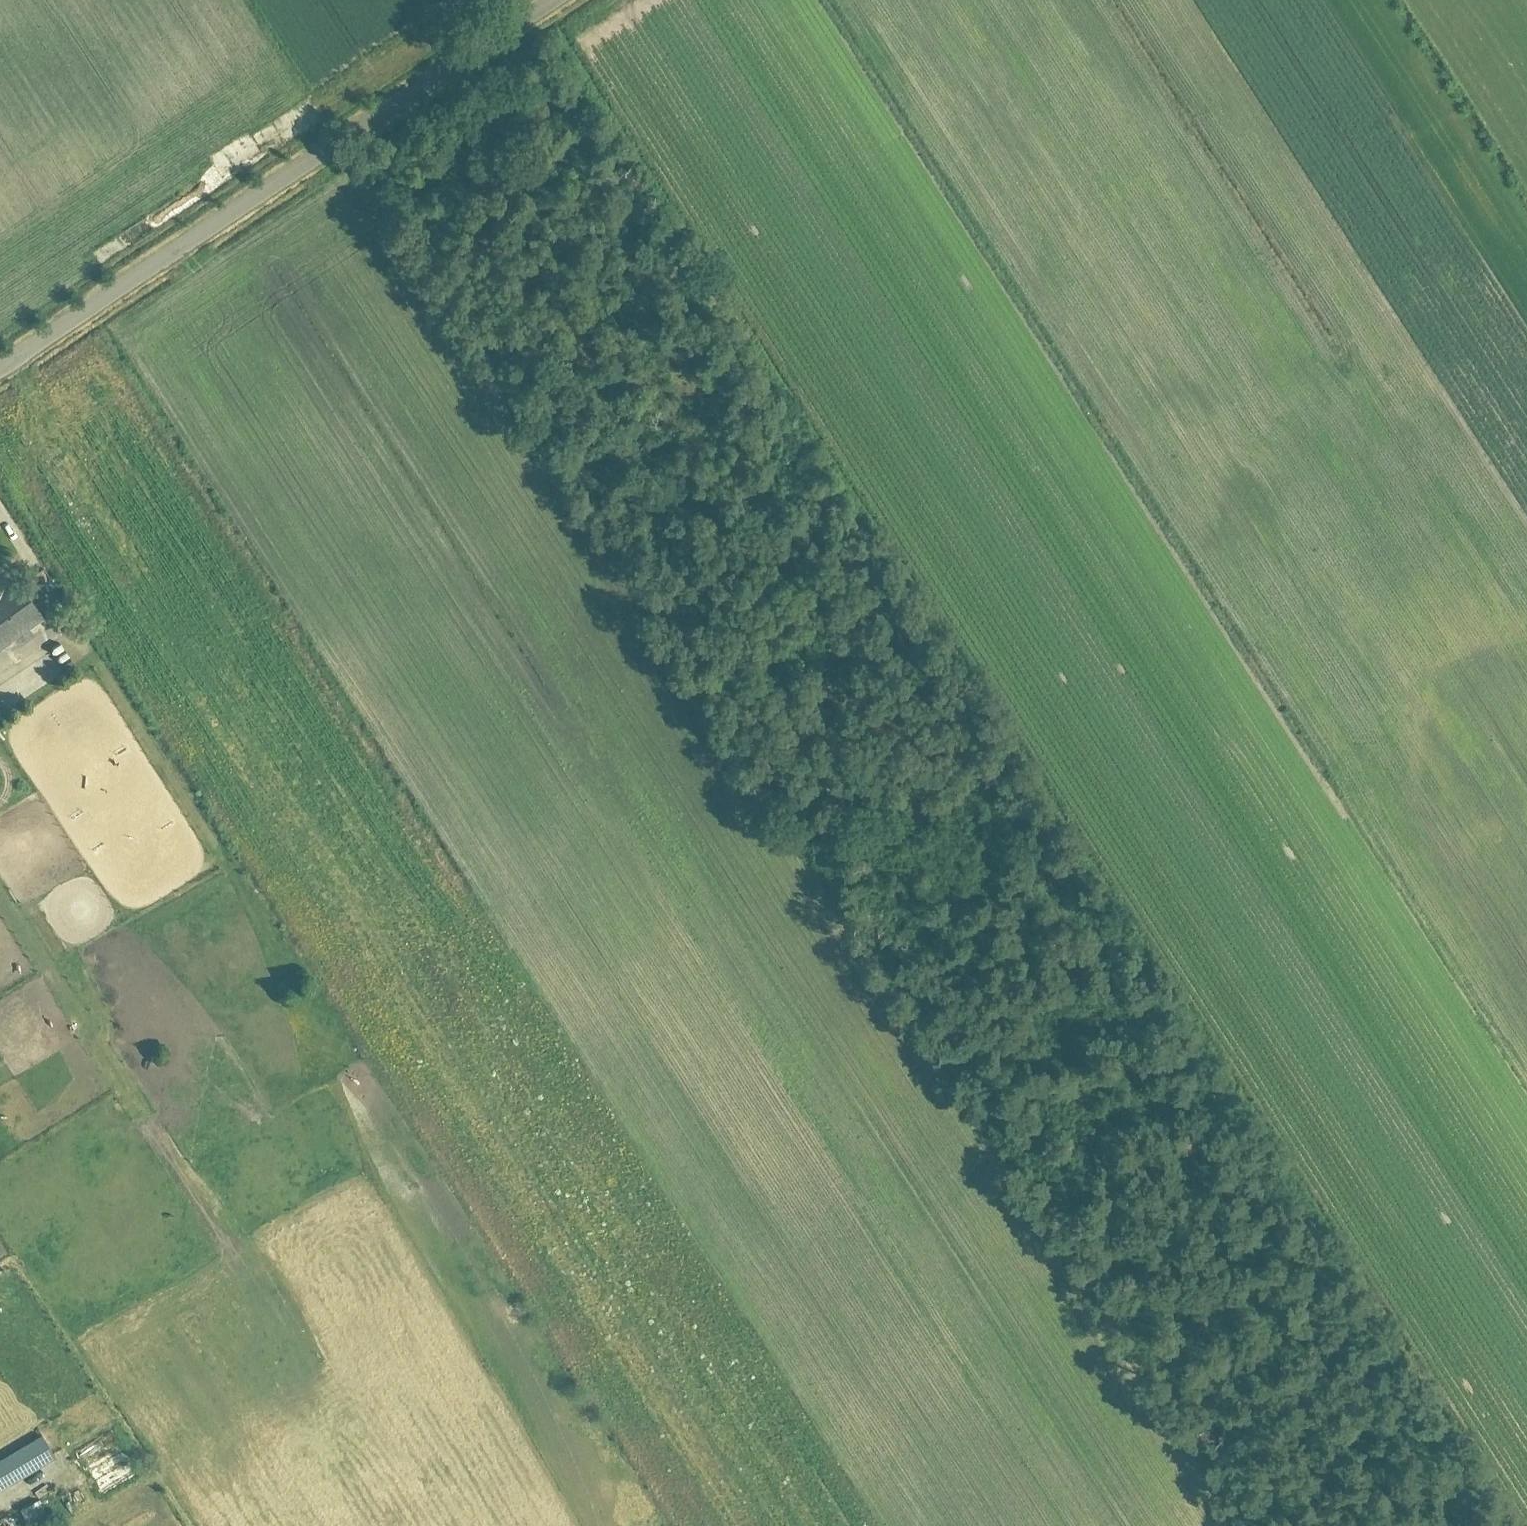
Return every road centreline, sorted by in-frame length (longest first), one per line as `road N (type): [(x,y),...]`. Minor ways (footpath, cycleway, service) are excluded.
road 1 (unclassified): [(0,363),(546,0)]

